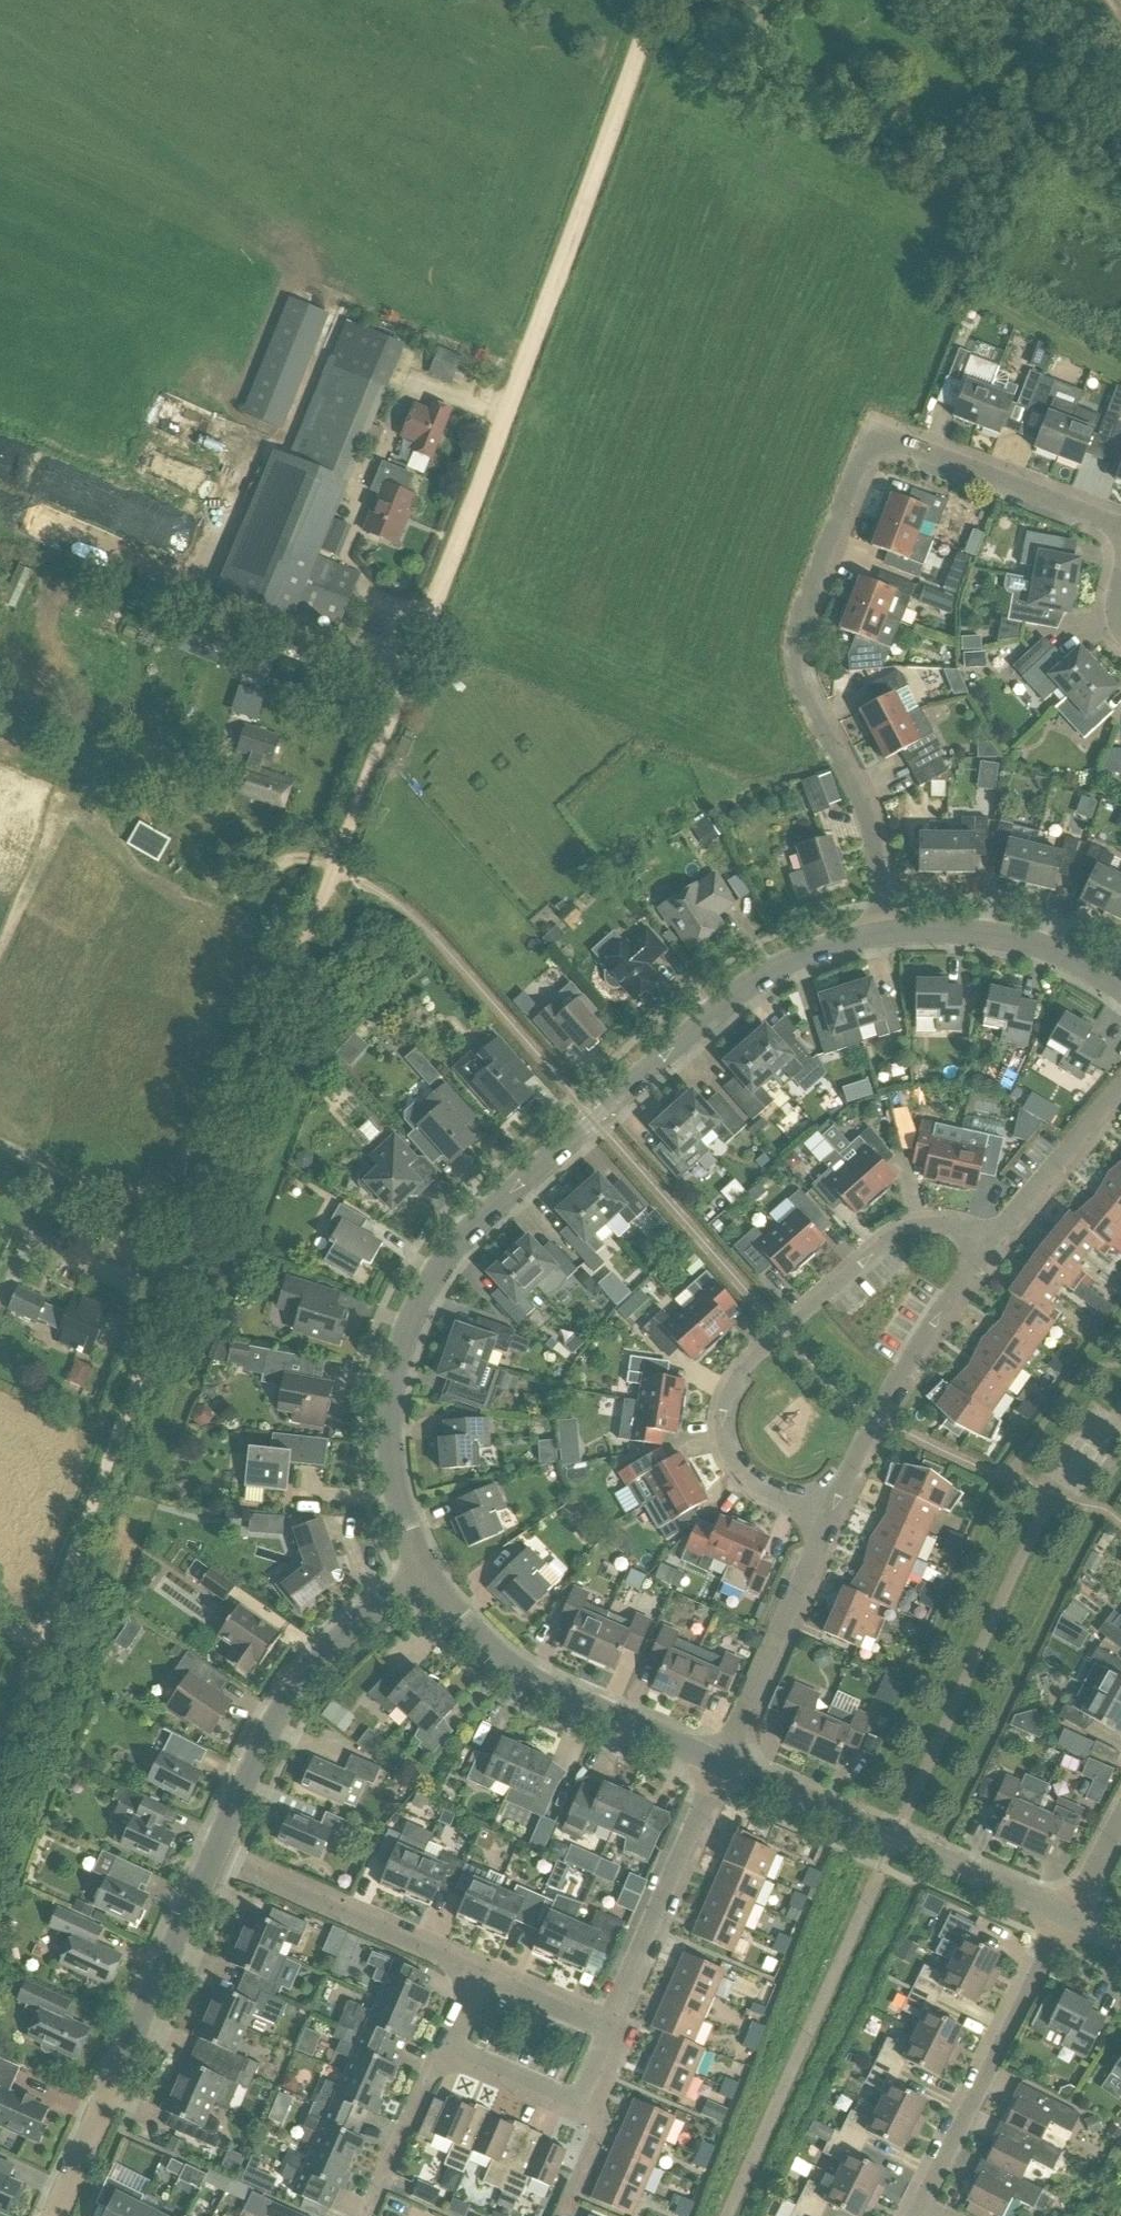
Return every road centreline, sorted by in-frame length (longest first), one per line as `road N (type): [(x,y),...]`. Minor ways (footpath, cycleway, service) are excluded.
road 1 (track): [(0,1755),(658,0)]
road 2 (residential): [(887,933),(846,941),(765,977),(486,1214),(443,1264),(413,1314),(396,1374),(390,1439),(402,1513),(426,1571)]
road 3 (residential): [(1120,528),(902,441),(871,450),(801,640),(807,689),(864,806),(887,933)]
road 4 (residential): [(837,1525),(758,1486),(736,1427),(745,1382),(907,1223),(1008,1232)]
road 5 (residential): [(212,1855),(53,2215)]
road 6 (residential): [(1066,1916),(726,1766)]
road 7 (residential): [(726,1766),(525,1676),(426,1571)]
road 8 (residential): [(426,1571),(340,1638),(305,1680),(269,1732),(212,1855)]
road 9 (residential): [(837,1525),(933,1341),(1008,1232)]
road 10 (unclassified): [(915,2215),(1066,1916)]
road 11 (residential): [(481,1975),(212,1855)]
road 12 (residential): [(612,2028),(726,1766)]
road 13 (residential): [(726,1766),(837,1525)]
road 14 (residential): [(1120,985),(1030,943),(972,931),(887,933)]
road 15 (residential): [(449,2054),(577,2110),(612,2028)]
road 16 (residential): [(1008,1232),(1120,1091)]
road 17 (residential): [(380,2205),(449,2054)]
road 18 (residential): [(612,2028),(481,1975)]

